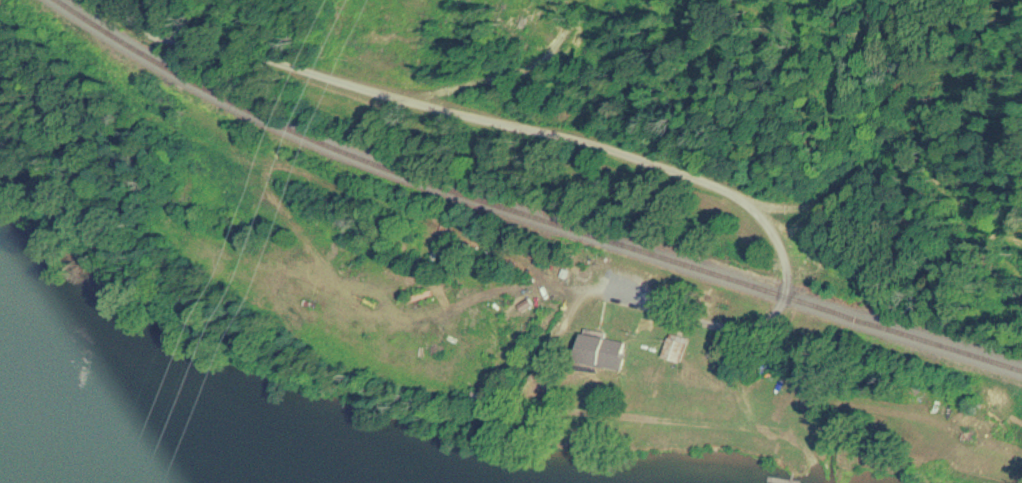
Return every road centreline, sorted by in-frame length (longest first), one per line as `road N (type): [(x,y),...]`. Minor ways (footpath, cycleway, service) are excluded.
road 1 (residential): [(128,0),(163,32),(686,172),(746,198),(775,228),(787,278),(783,308),(760,324),(725,325),(655,302)]
road 2 (track): [(283,60),(412,82),(479,77),(544,57),(592,9),(592,0)]

